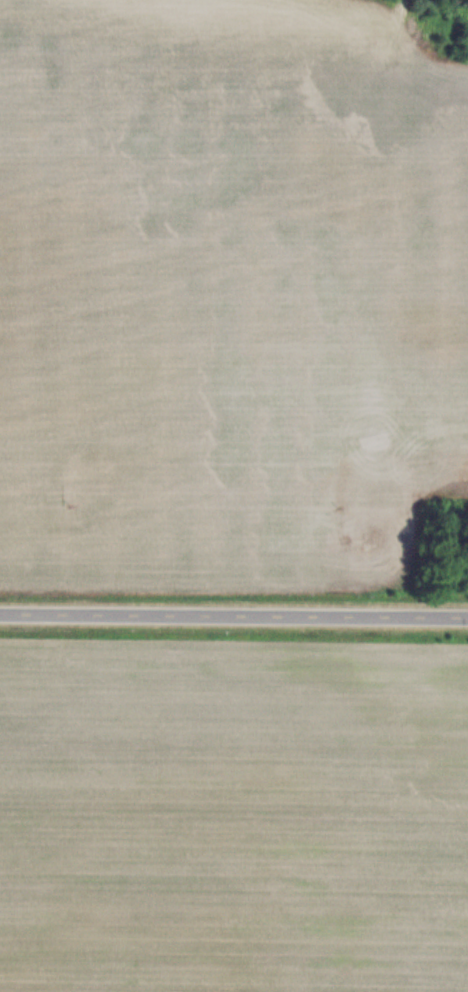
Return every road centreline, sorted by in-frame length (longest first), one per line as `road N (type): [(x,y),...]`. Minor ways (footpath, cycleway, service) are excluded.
road 1 (tertiary): [(467,624),(0,622)]

